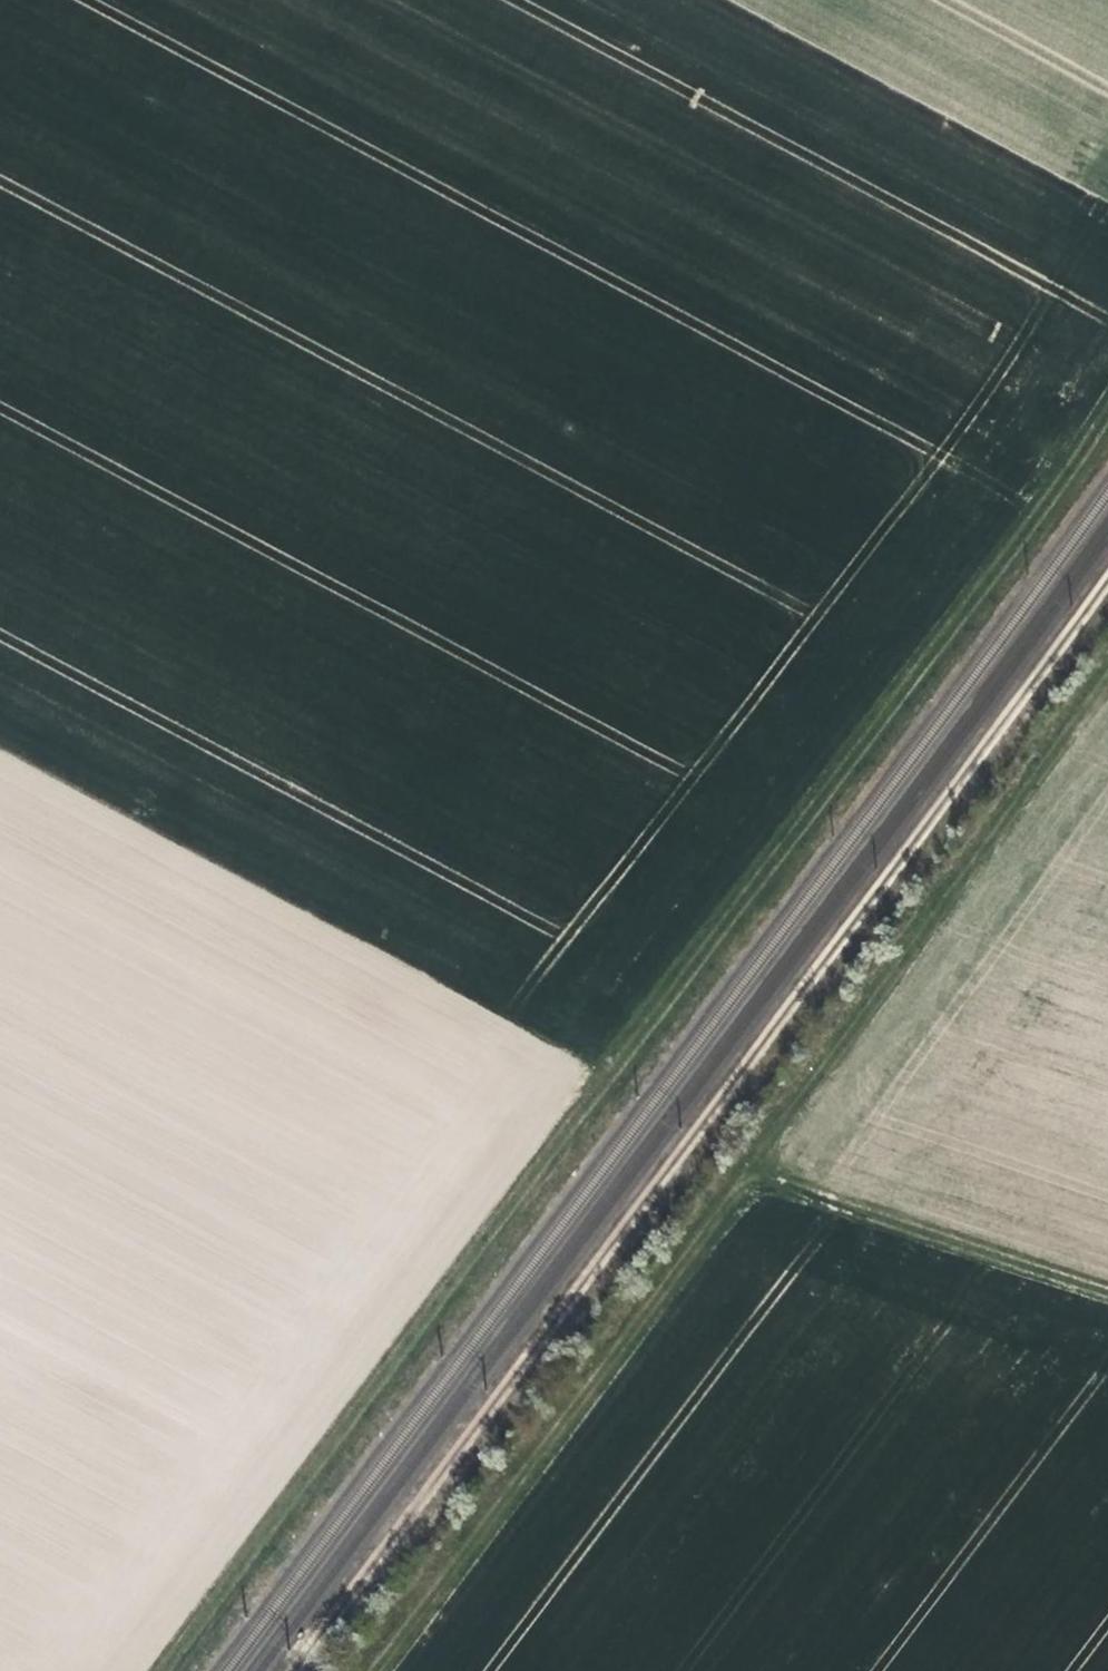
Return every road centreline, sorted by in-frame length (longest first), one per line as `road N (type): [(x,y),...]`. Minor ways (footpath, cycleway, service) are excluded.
road 1 (track): [(1107,580),(290,1670)]

